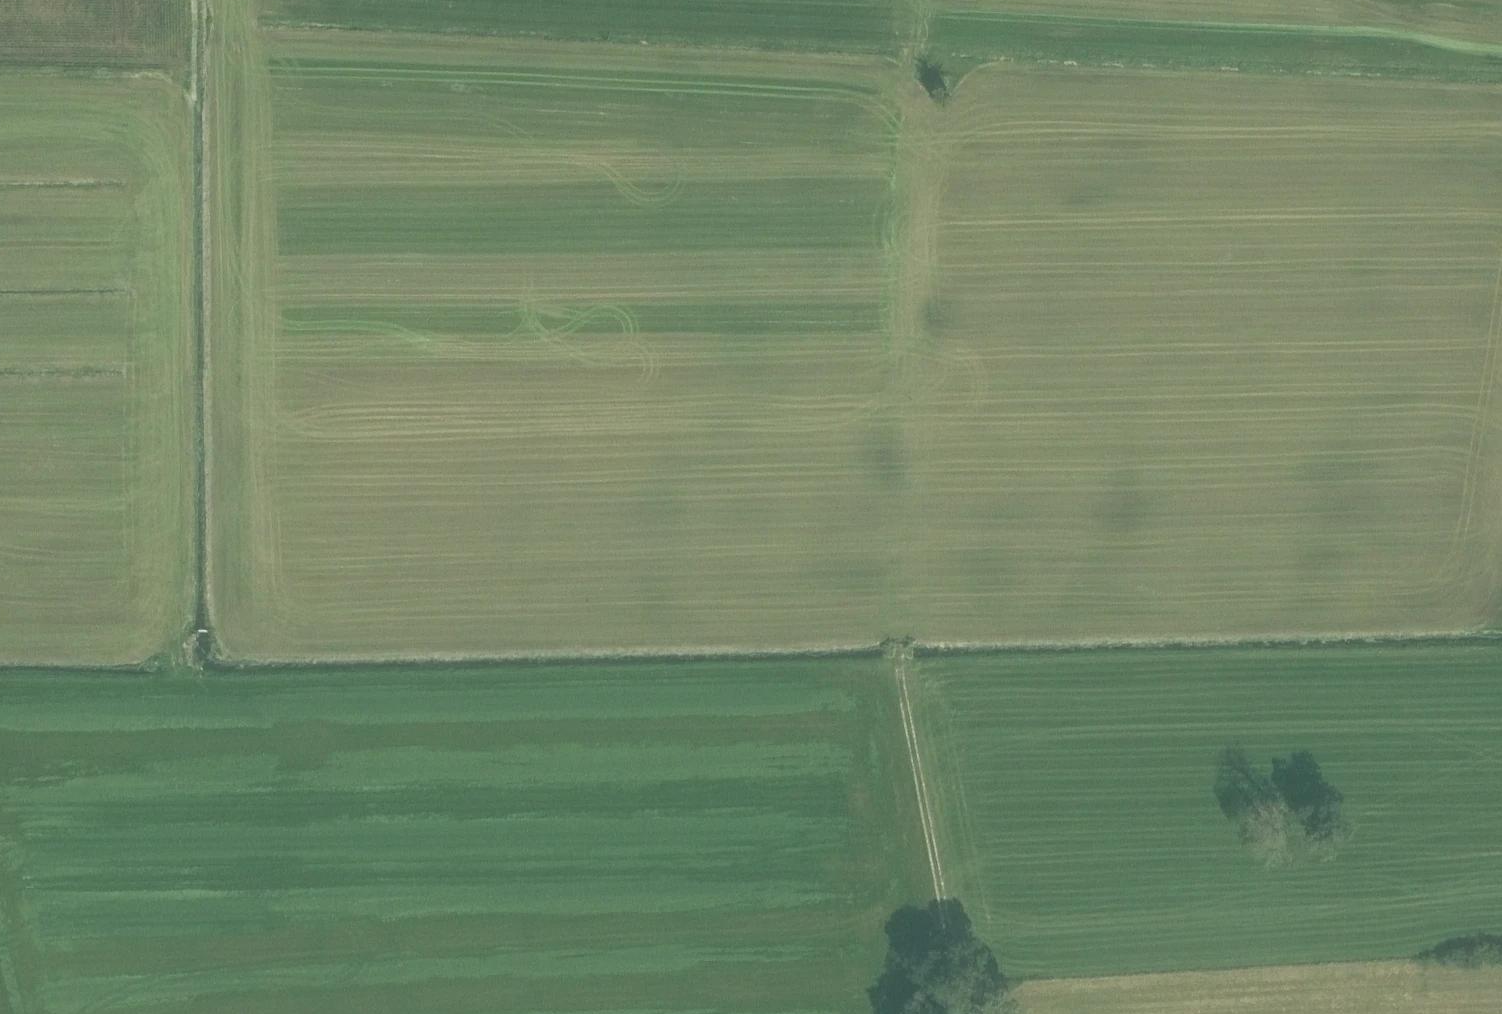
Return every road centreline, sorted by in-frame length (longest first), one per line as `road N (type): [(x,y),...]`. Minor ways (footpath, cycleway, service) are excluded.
road 1 (track): [(901,640),(954,1013)]

